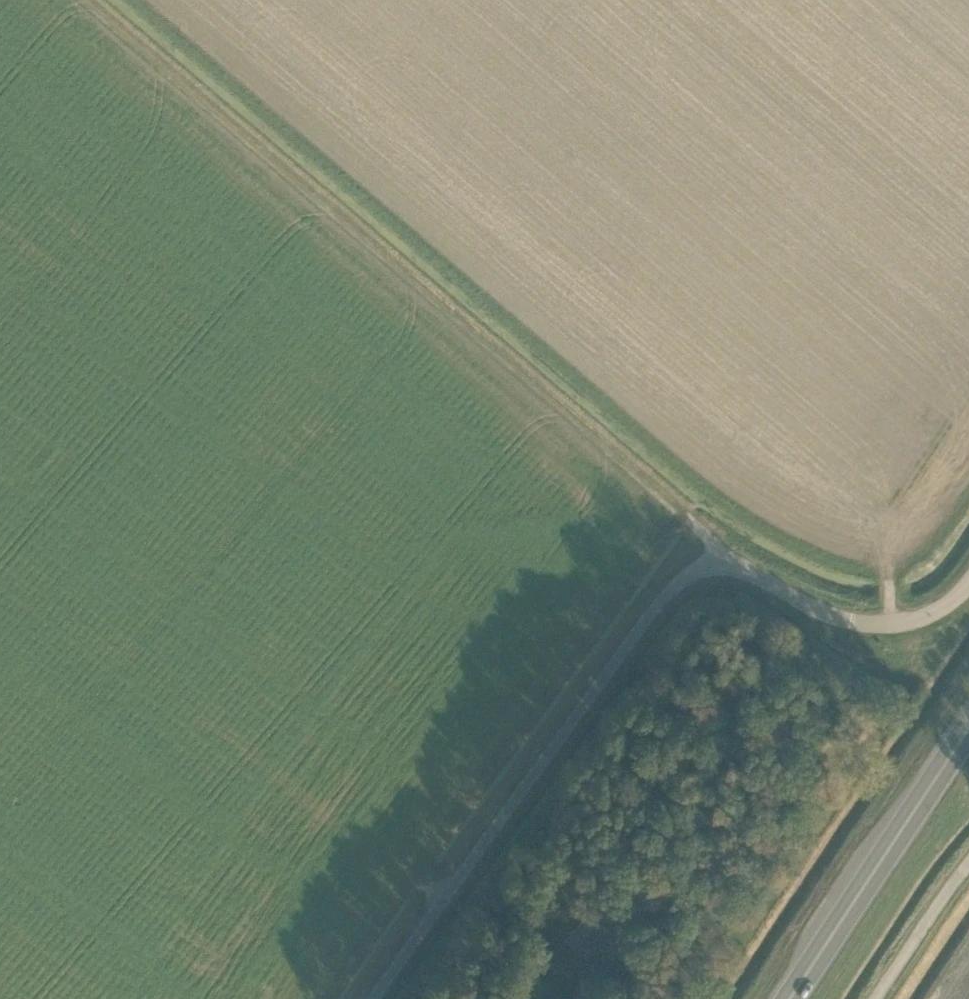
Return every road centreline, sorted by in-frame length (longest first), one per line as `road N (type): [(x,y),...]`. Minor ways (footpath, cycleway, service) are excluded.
road 1 (unclassified): [(370,998),(664,594),(685,577),(725,566),(861,622),(926,615),(968,580)]
road 2 (trunk): [(787,998),(968,724)]
road 3 (unclassified): [(876,998),(968,864)]

